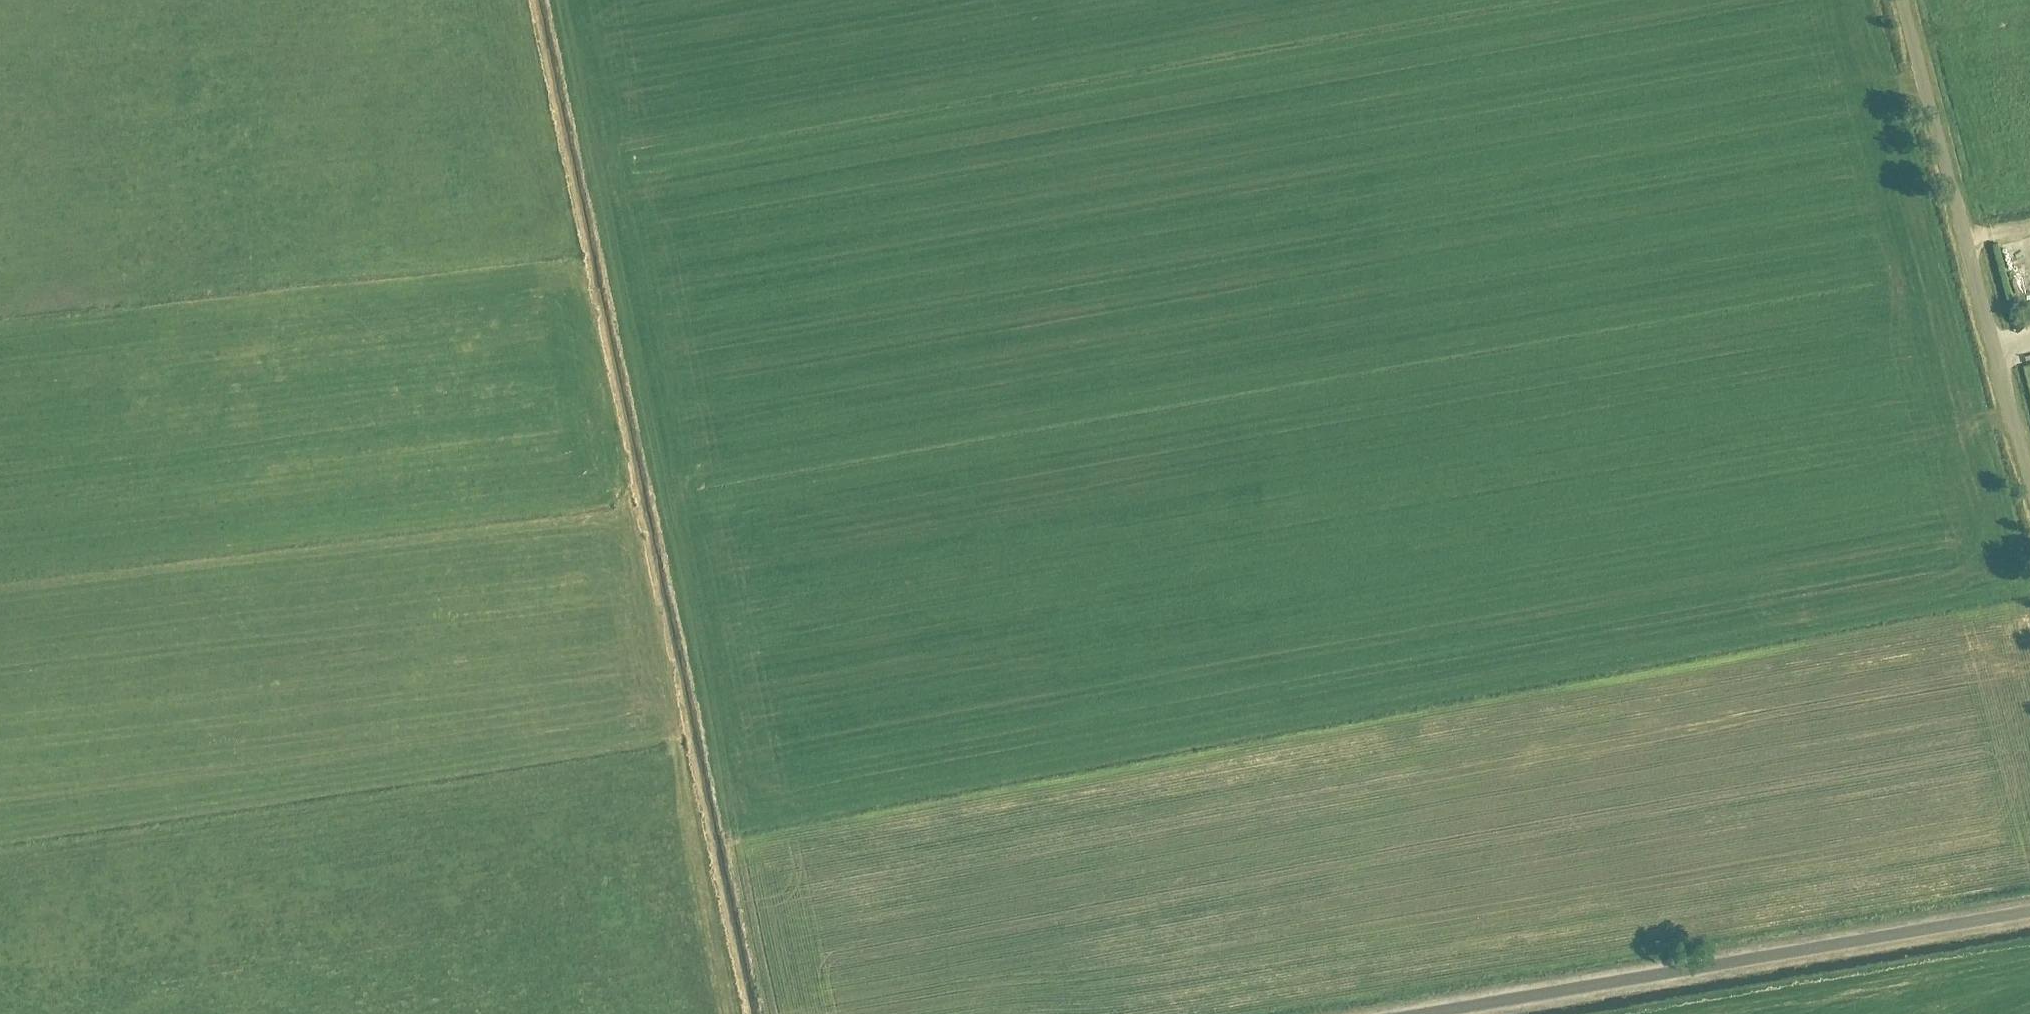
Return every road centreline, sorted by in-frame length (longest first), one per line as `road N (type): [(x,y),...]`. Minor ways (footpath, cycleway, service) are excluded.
road 1 (unclassified): [(1411,1013),(2029,905)]
road 2 (unclassified): [(2029,488),(1901,0)]

